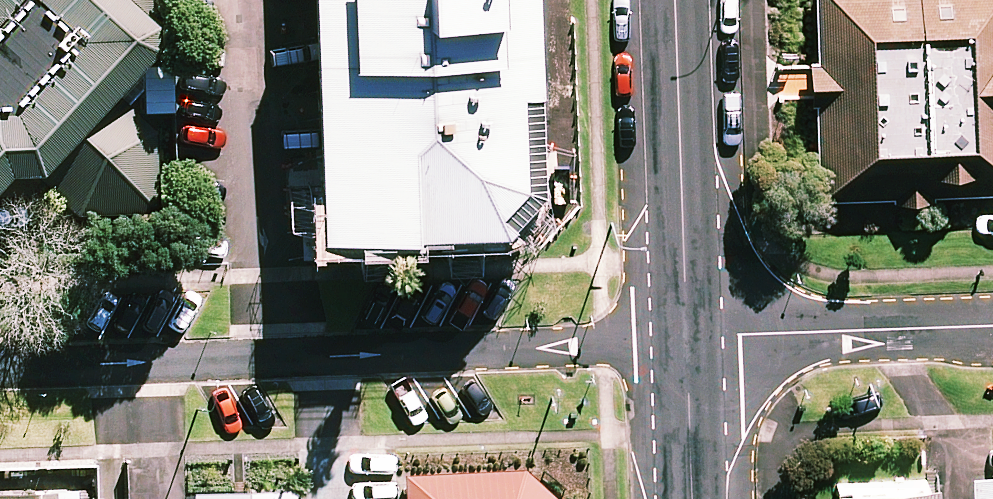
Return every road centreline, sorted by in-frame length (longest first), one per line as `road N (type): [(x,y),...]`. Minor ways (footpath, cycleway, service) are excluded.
road 1 (residential): [(0,368),(688,340)]
road 2 (tertiary): [(676,0),(688,340)]
road 3 (residential): [(992,327),(688,340)]
road 4 (tertiary): [(688,340),(694,498)]

